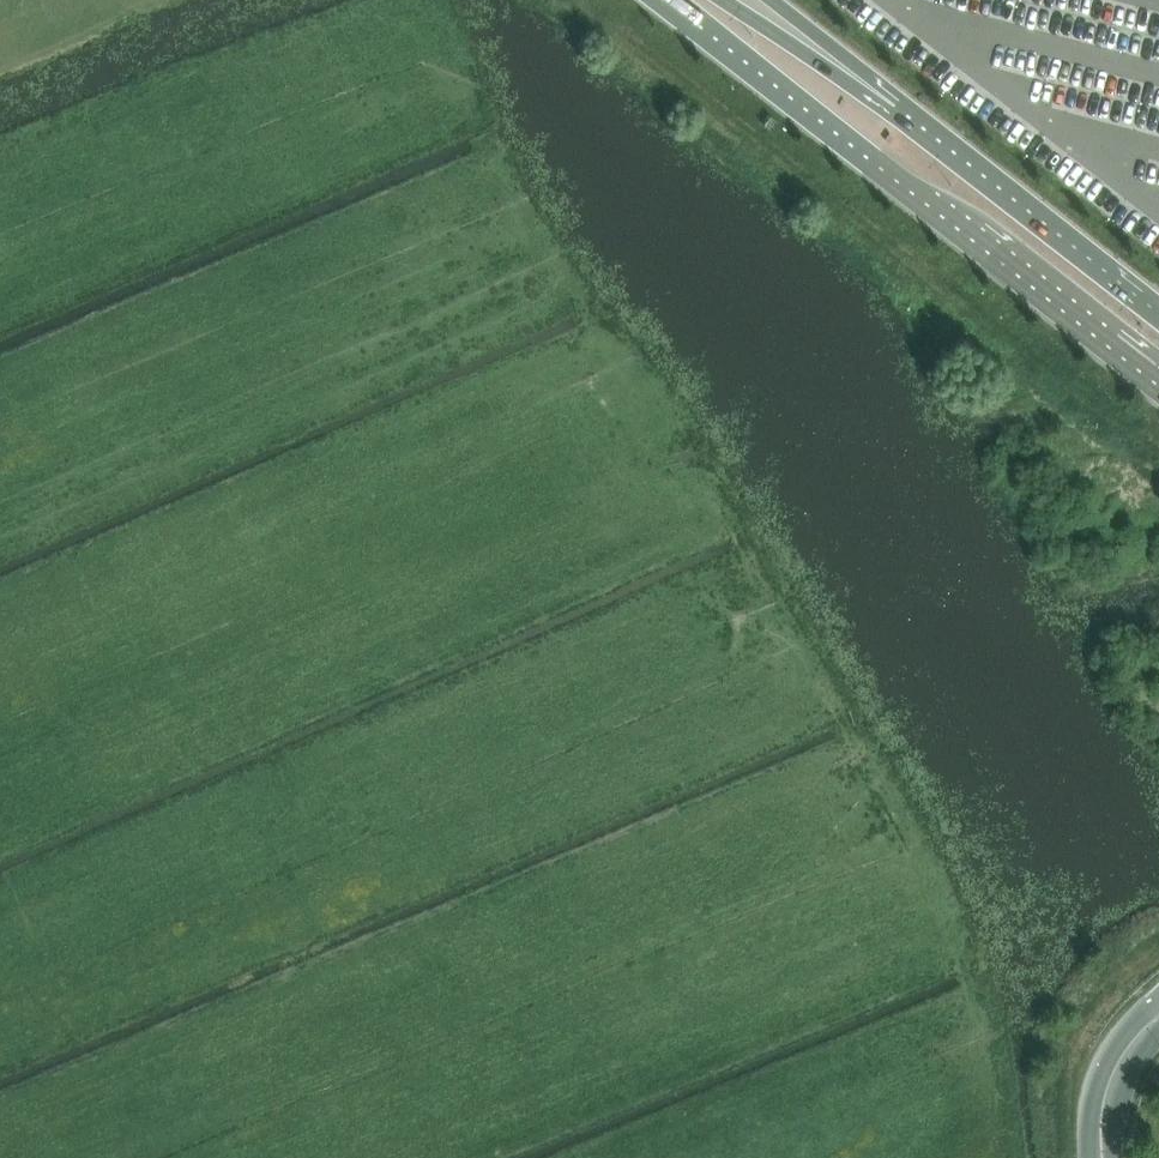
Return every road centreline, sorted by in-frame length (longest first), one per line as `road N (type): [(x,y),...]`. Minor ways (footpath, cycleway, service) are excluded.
road 1 (primary): [(680,0),(1158,375)]
road 2 (primary): [(1158,320),(747,0)]
road 3 (primary): [(1158,1016),(1112,1077),(1102,1157)]

